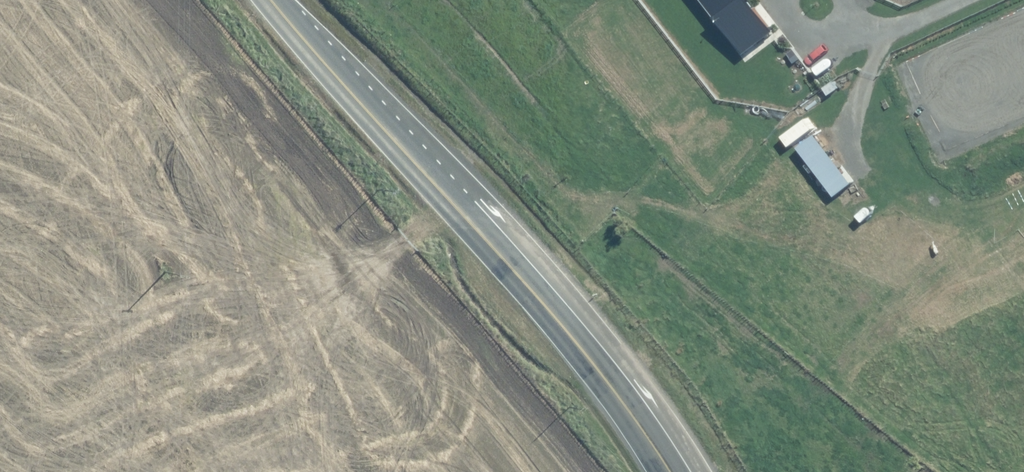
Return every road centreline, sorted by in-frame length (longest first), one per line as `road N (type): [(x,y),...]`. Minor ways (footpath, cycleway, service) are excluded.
road 1 (secondary): [(370,114),(479,194),(588,315),(702,471)]
road 2 (secondary): [(672,471),(551,309),(370,114)]
road 3 (secondary): [(370,114),(272,0)]

